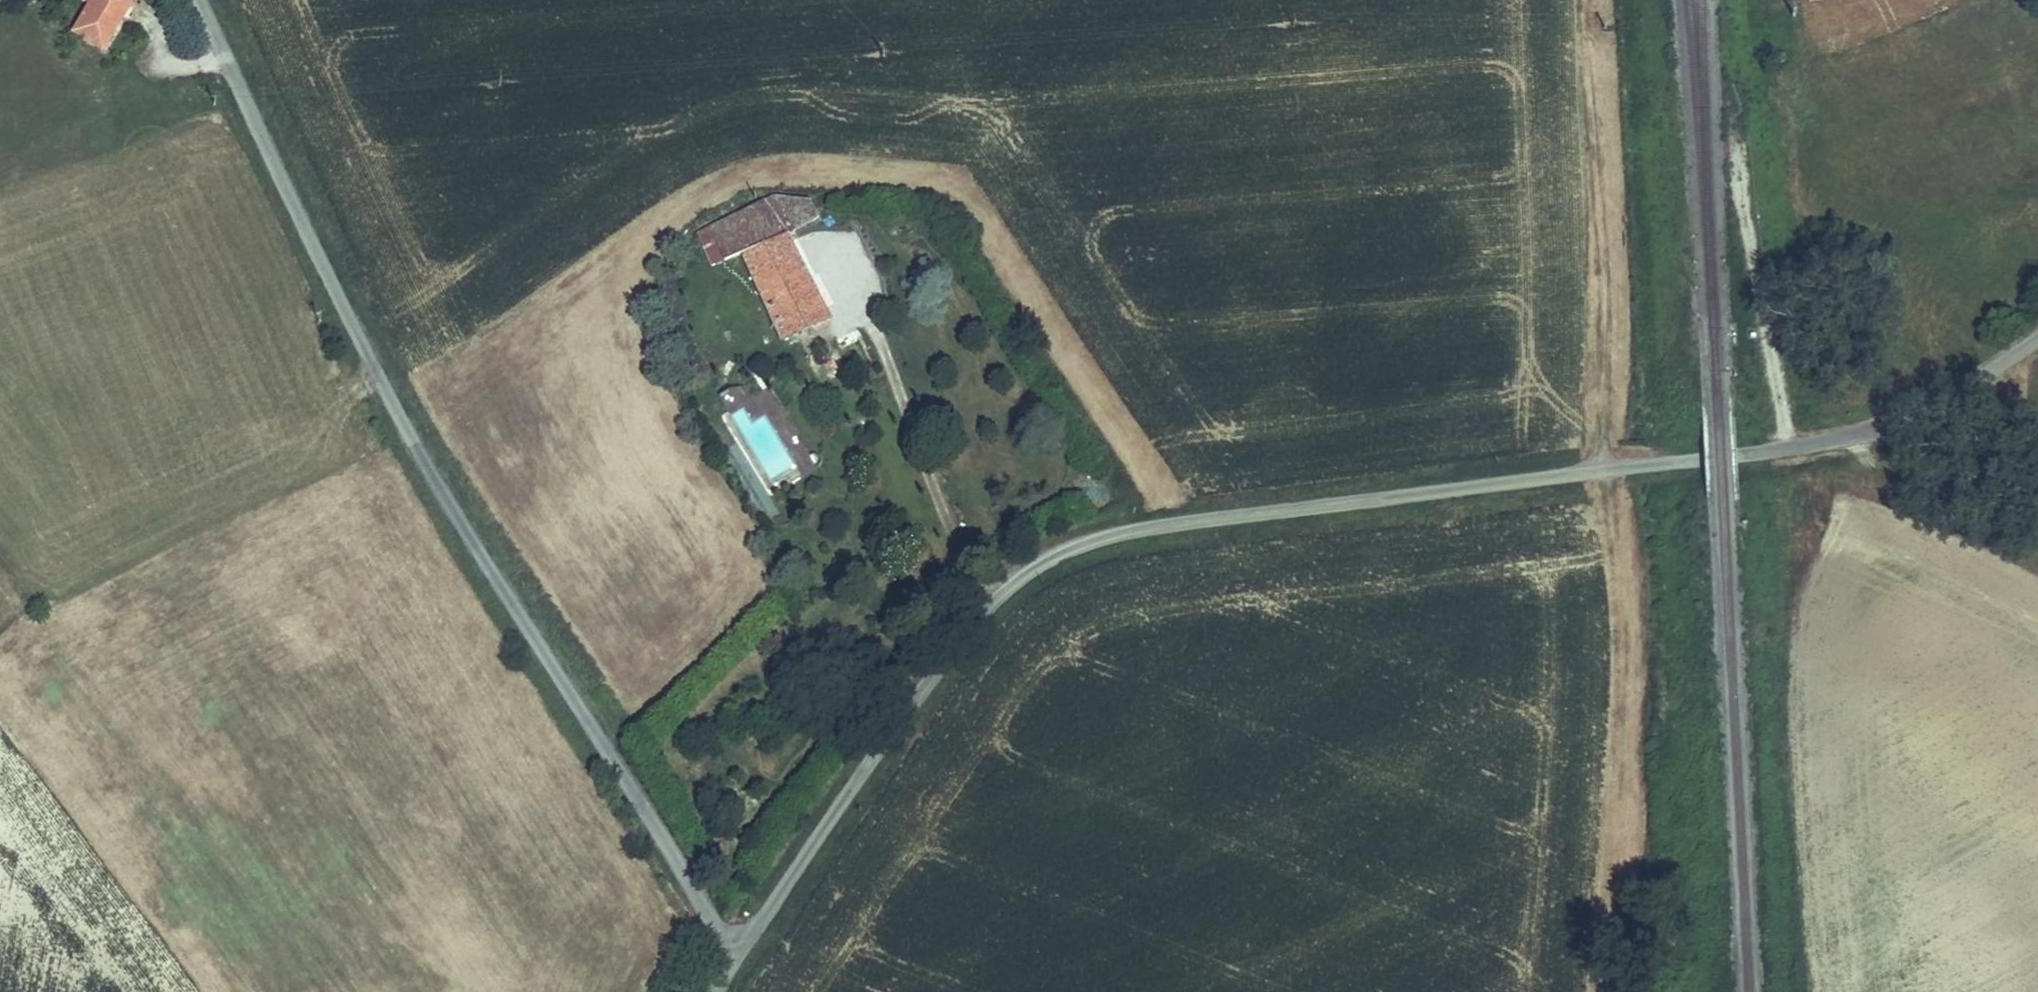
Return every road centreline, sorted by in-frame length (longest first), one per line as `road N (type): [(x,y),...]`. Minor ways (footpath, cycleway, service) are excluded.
road 1 (unclassified): [(730,957),(959,624),(1063,541),(1141,518),(1764,452),(1855,435),(1949,395),(2037,335)]
road 2 (unclassified): [(730,957),(423,459),(199,0)]
road 3 (track): [(2037,559),(1939,511),(1871,461),(1855,435)]

